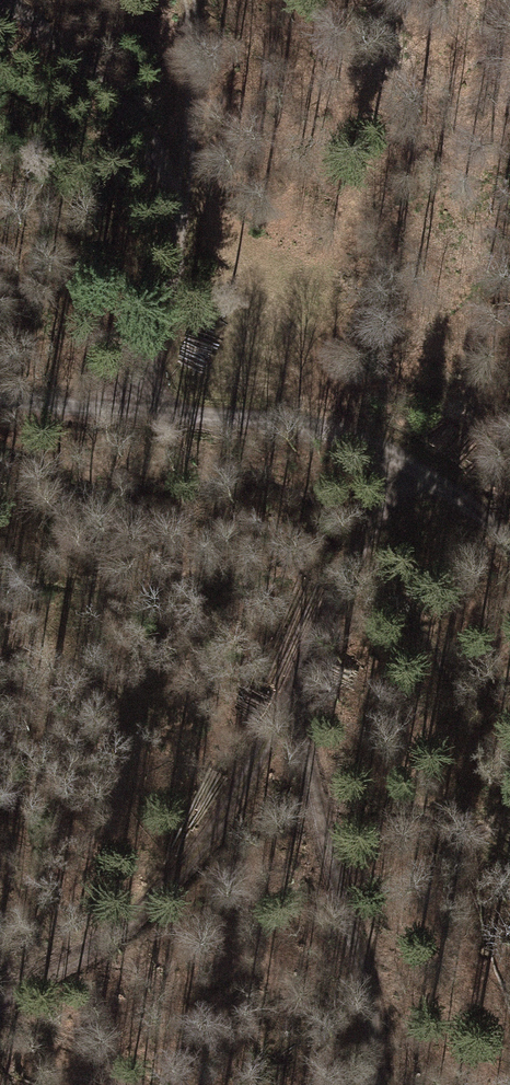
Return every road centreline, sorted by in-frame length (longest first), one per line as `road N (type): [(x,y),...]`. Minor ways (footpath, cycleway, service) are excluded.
road 1 (track): [(410,464),(238,791),(159,919),(0,1000)]
road 2 (track): [(0,391),(332,427),(410,464),(509,537)]
road 3 (track): [(375,1084),(370,998),(311,780),(296,679)]
road 4 (track): [(154,404),(180,243),(196,41),(188,0)]
road 5 (track): [(180,210),(158,155),(0,2)]

